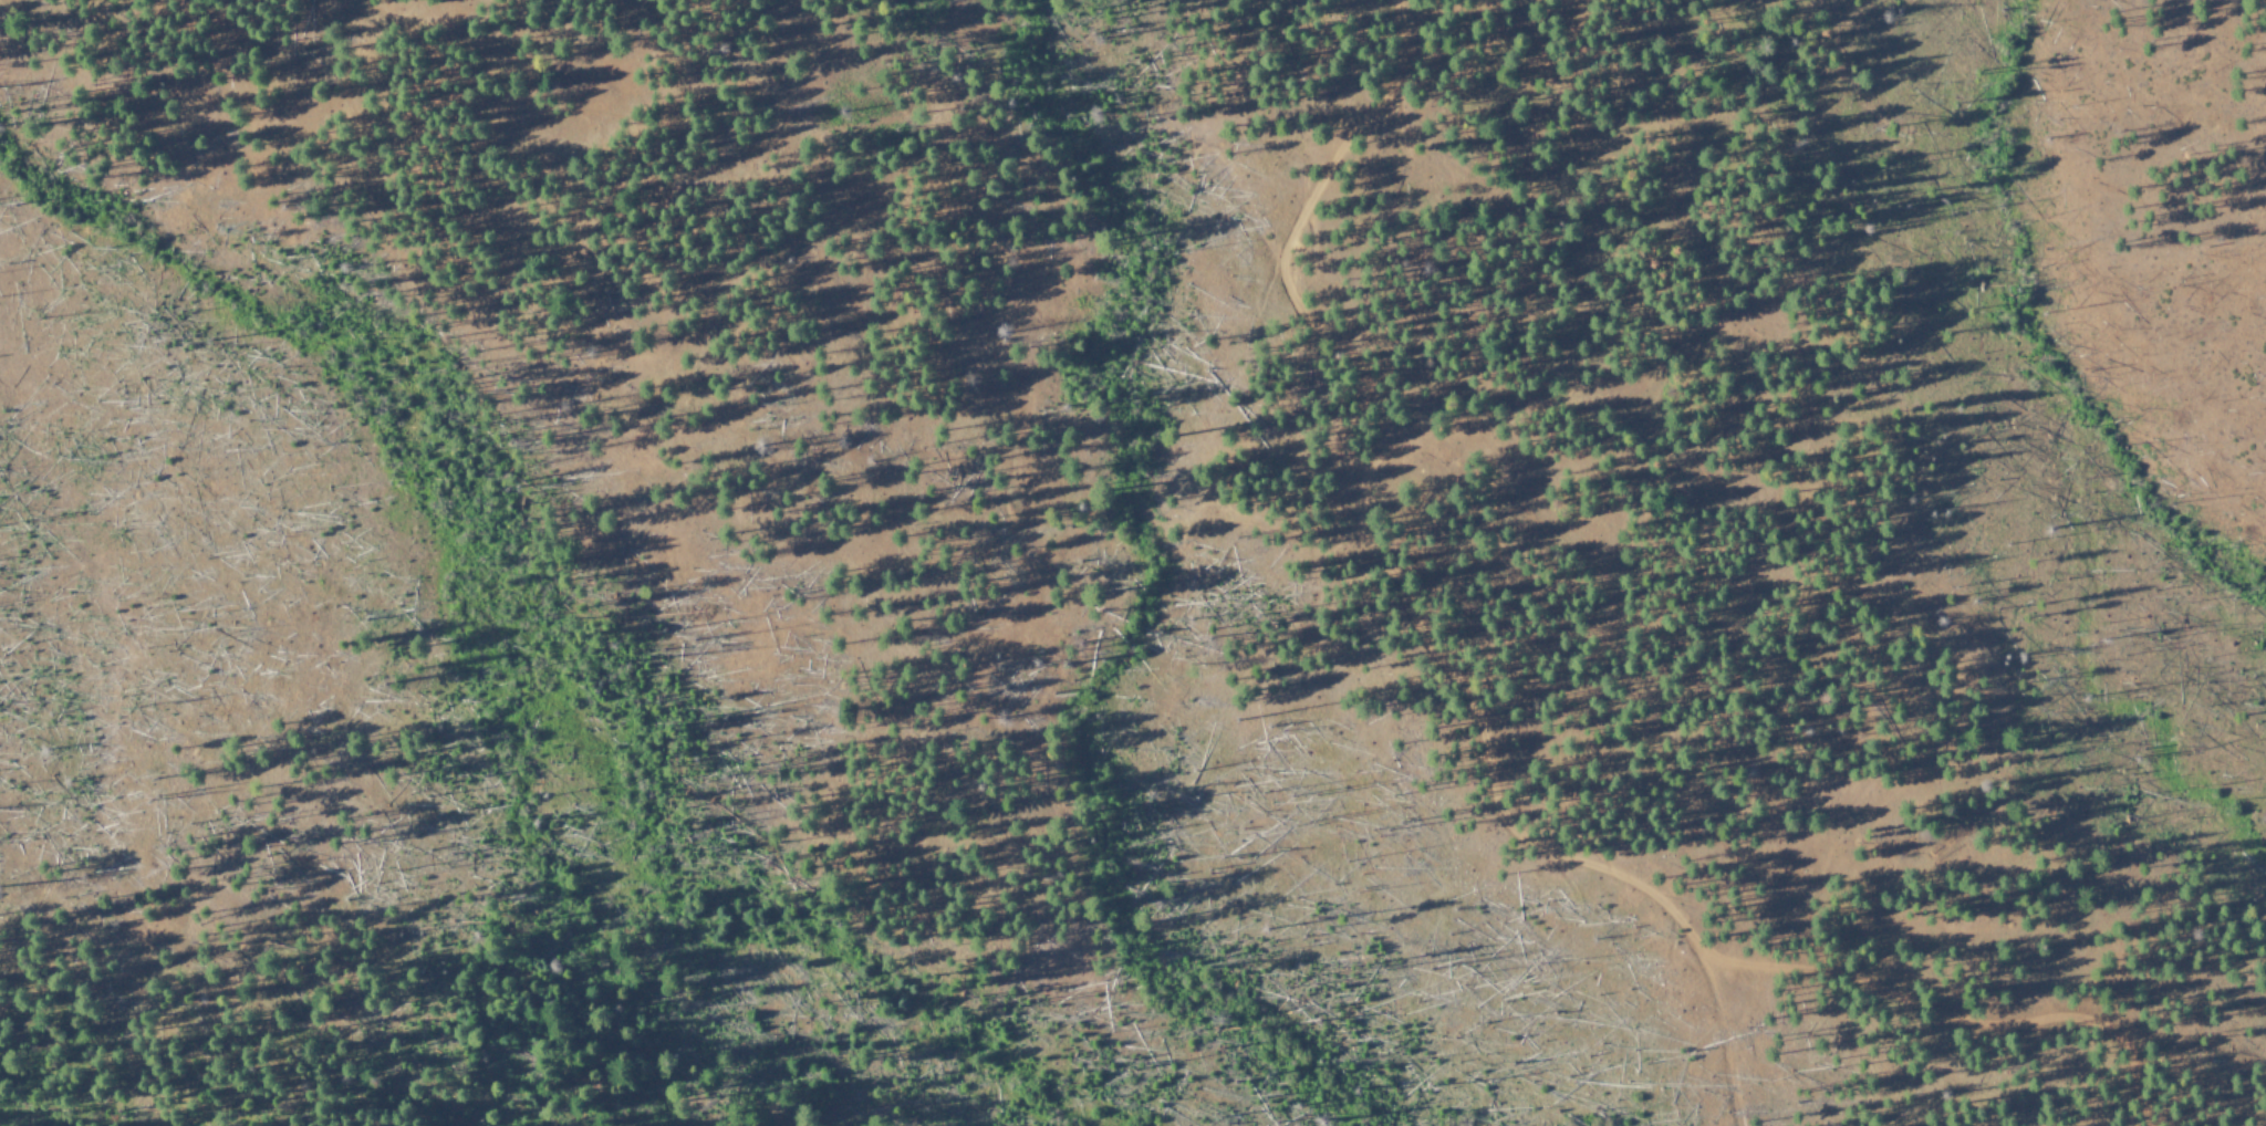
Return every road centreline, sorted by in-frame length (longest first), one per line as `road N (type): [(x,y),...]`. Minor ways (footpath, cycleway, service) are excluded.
road 1 (track): [(1741,1125),(1678,894),(1558,845),(1517,788),(1515,739),(1449,584),(1397,463),(1302,286),(1334,199),(1378,0)]

